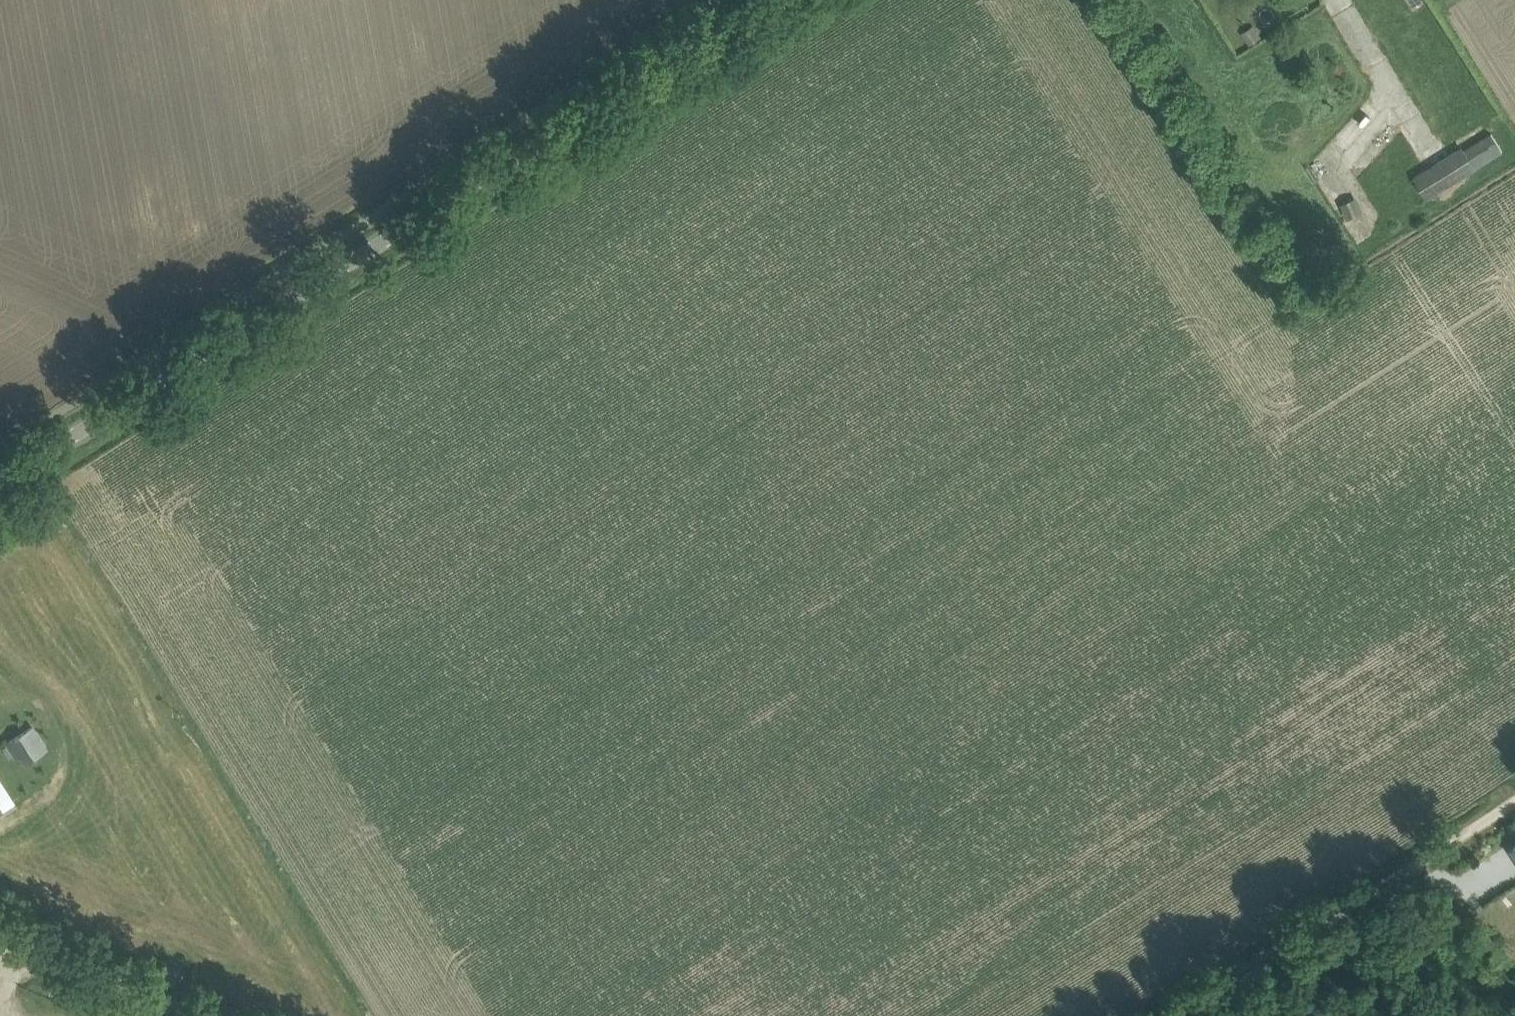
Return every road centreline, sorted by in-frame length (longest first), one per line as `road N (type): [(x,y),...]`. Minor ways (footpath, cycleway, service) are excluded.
road 1 (tertiary): [(0,483),(779,0)]
road 2 (unclassified): [(1414,868),(1177,1015)]
road 3 (unclassified): [(197,1015),(0,927)]

